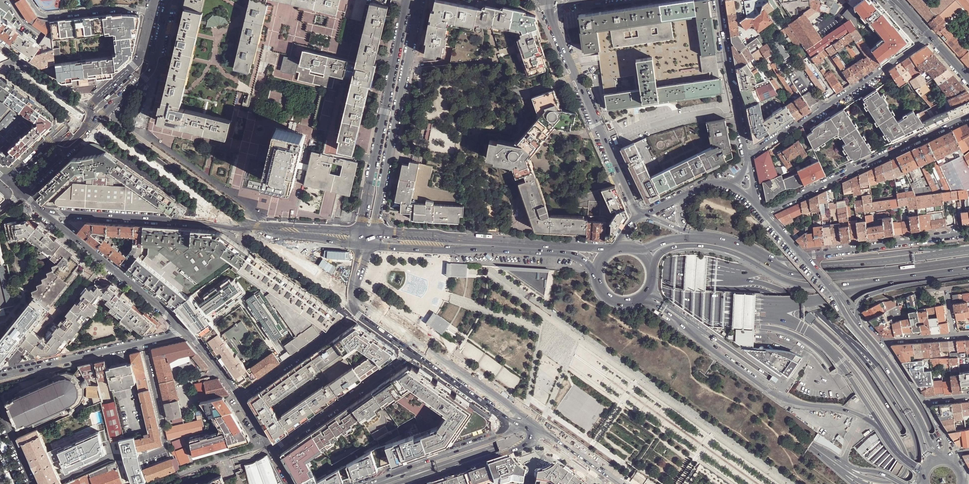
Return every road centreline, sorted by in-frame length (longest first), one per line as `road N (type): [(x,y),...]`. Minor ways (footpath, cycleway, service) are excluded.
road 1 (trunk): [(0,236),(137,250),(489,258),(696,304)]
road 2 (trunk): [(598,266),(137,250),(0,236)]
road 3 (secondary): [(845,465),(783,428),(674,406),(596,417),(375,483)]
road 4 (secondary): [(398,483),(597,421),(675,410),(782,434),(844,475)]
road 5 (trunk): [(936,483),(864,371),(777,295),(598,266)]
road 6 (trunk): [(652,271),(663,252),(691,246),(729,252),(809,286),(949,273)]
road 7 (trunk): [(646,294),(891,465)]
road 8 (tertiary): [(641,299),(770,391),(844,408),(880,427)]
road 9 (trunk): [(696,304),(814,346),(891,465)]
road 10 (trunk): [(957,252),(816,267),(699,269)]
road 11 (motorway): [(968,261),(802,275),(735,243)]
road 12 (trunk): [(814,334),(851,367),(908,465),(887,483),(845,465)]
road 13 (secondary): [(405,5),(360,230)]
road 14 (secondary): [(372,230),(417,7)]
road 15 (residential): [(968,116),(764,213)]
road 16 (trunk): [(957,252),(814,261),(735,243)]
road 17 (residential): [(747,157),(931,37)]
road 18 (secondary): [(35,205),(246,228)]
road 19 (secondary): [(641,214),(553,23)]
road 20 (trunk): [(745,308),(949,273)]
road 21 (tertiary): [(35,205),(183,333)]
road 22 (tertiary): [(183,333),(0,376)]
road 23 (trunk): [(954,483),(920,406),(859,324)]
road 24 (tertiary): [(246,228),(99,118)]
road 25 (trunk): [(904,483),(917,464),(914,434),(837,329)]
road 26 (tertiary): [(945,459),(847,311)]
road 27 (unclassified): [(414,351),(272,450)]
road 28 (trunk): [(938,460),(878,367),(837,329)]
road 29 (residential): [(968,233),(806,257)]
road 30 (residential): [(718,0),(747,157)]
road 31 (secondary): [(515,422),(508,432),(374,483)]
road 32 (trunk): [(837,329),(779,288),(699,269)]
road 33 (residential): [(99,118),(150,72),(169,0)]
road 34 (residential): [(953,335),(883,341),(924,401)]
road 35 (trunk): [(859,324),(858,308),(870,294),(968,277)]
road 36 (secondary): [(412,483),(535,436)]
road 37 (residential): [(240,398),(346,321)]
road 38 (residential): [(30,0),(44,15),(151,10)]
road 39 (secondary): [(515,422),(414,351)]
road 40 (residential): [(151,10),(139,59),(87,109)]

